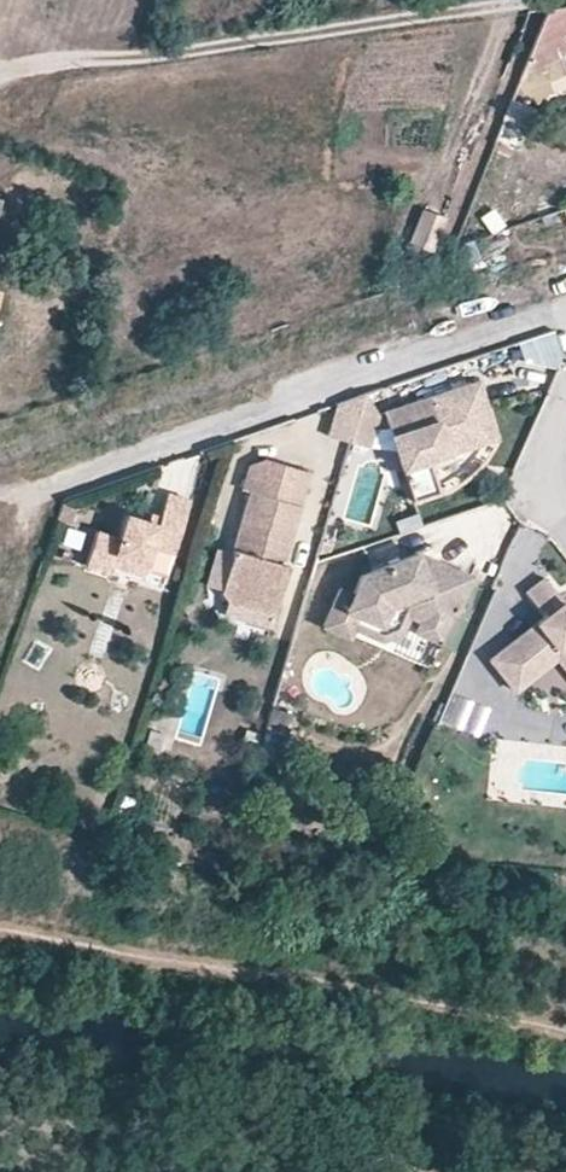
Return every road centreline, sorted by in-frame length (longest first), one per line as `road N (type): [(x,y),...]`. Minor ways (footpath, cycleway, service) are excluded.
road 1 (track): [(0,74),(520,0)]
road 2 (residential): [(565,315),(76,472)]

